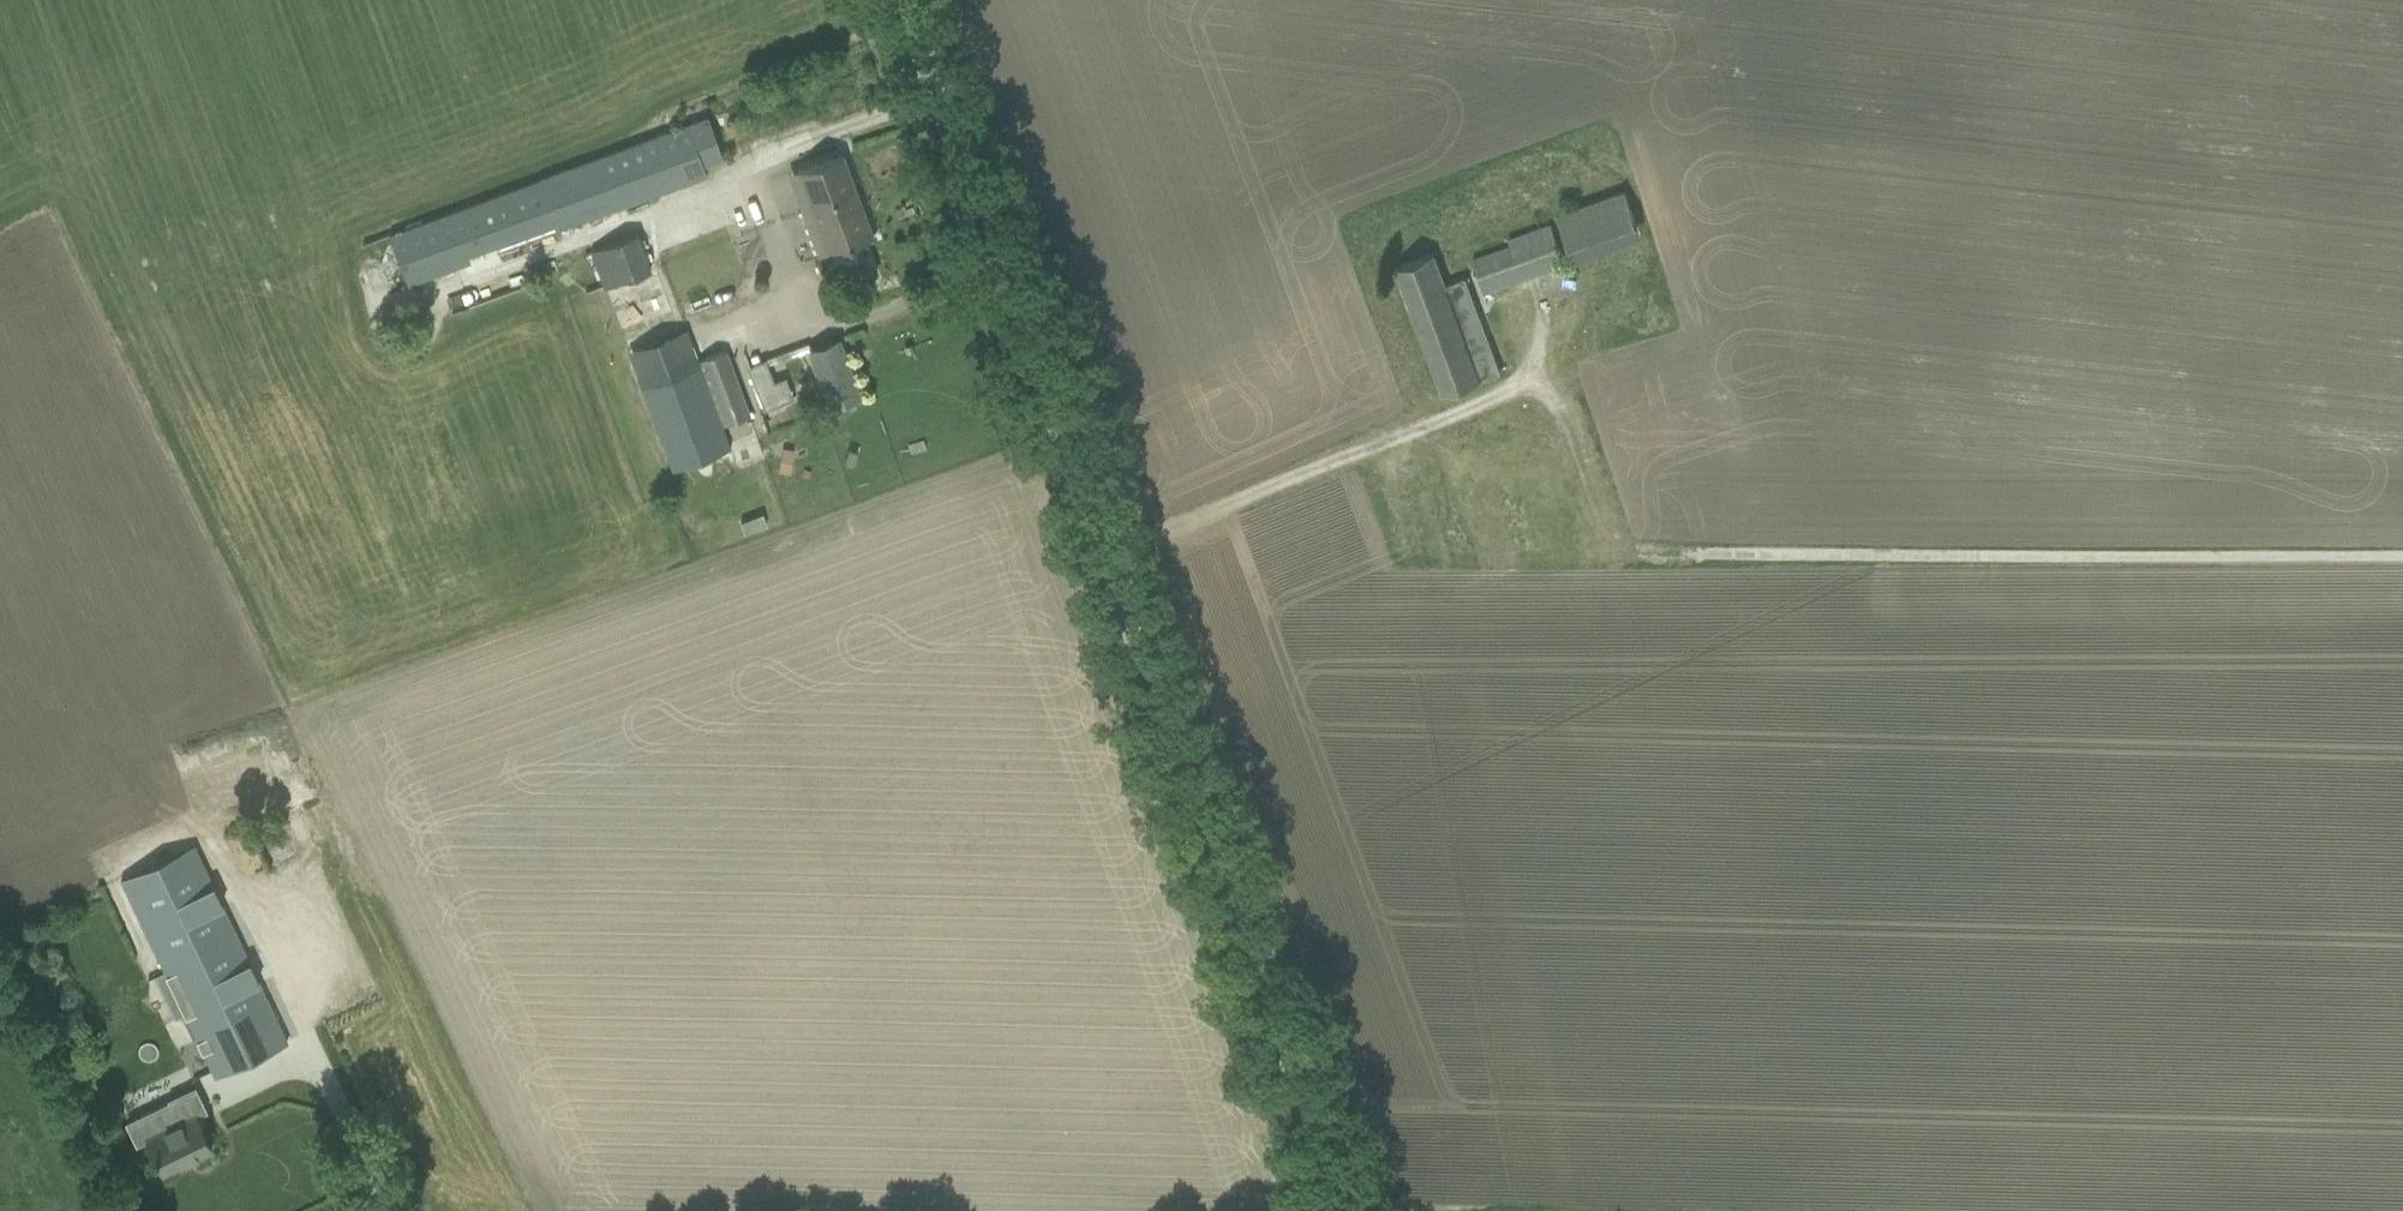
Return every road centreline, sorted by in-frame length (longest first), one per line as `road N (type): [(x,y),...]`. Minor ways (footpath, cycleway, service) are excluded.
road 1 (unclassified): [(1343,1210),(902,0)]

